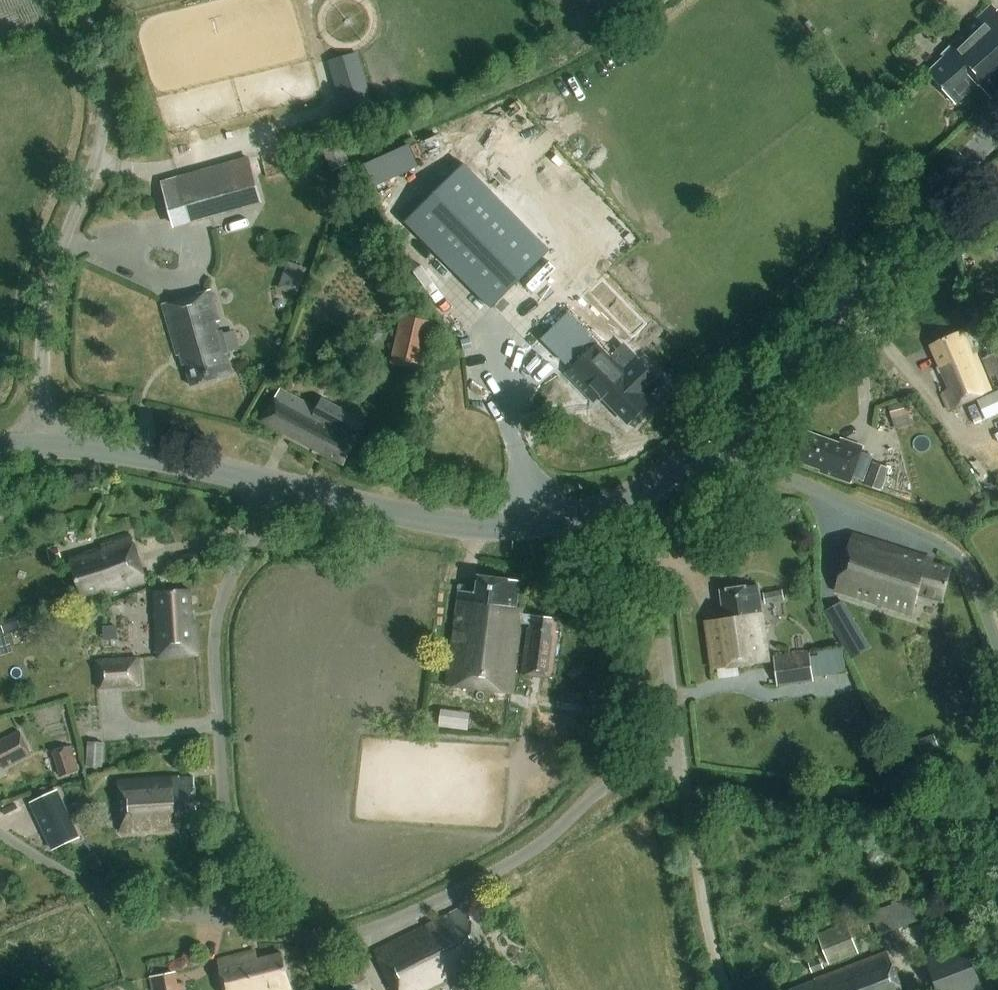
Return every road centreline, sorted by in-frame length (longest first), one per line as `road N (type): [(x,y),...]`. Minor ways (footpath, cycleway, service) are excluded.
road 1 (residential): [(232,917),(304,936),(348,935),(408,914),(534,848),(603,786),(680,757)]
road 2 (unclassified): [(40,442),(49,273),(105,121),(102,61),(78,0)]
road 3 (residential): [(232,917),(216,632),(222,602),(278,488)]
road 4 (tertiary): [(725,436),(997,128)]
road 5 (tertiary): [(278,488),(485,529),(560,526),(646,495)]
road 6 (residential): [(997,640),(960,558),(926,535),(754,463),(725,436)]
road 7 (unclassified): [(680,757),(646,495)]
road 8 (residential): [(232,917),(119,901),(0,832)]
road 9 (tertiary): [(40,442),(278,488)]
road 10 (unclassified): [(729,989),(700,883),(680,757)]

